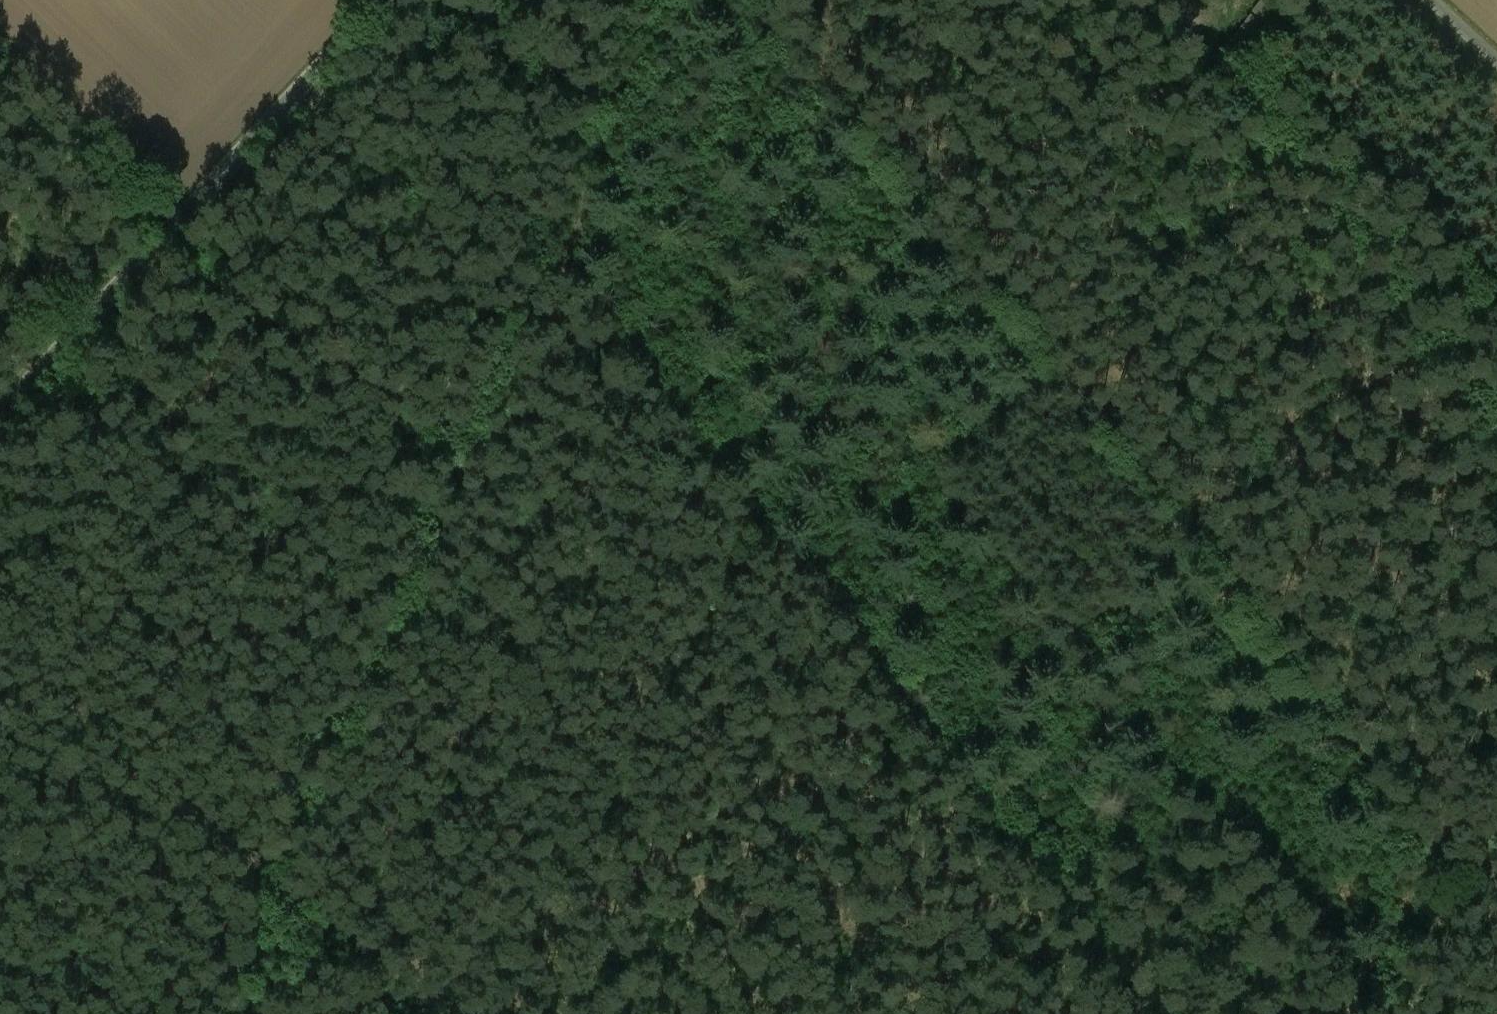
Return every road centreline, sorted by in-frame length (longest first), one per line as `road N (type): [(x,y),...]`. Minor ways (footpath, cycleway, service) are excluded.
road 1 (track): [(662,0),(253,1013)]
road 2 (unclassified): [(387,0),(0,415)]
road 3 (track): [(1302,1013),(1496,884)]
road 4 (track): [(784,1013),(646,835)]

